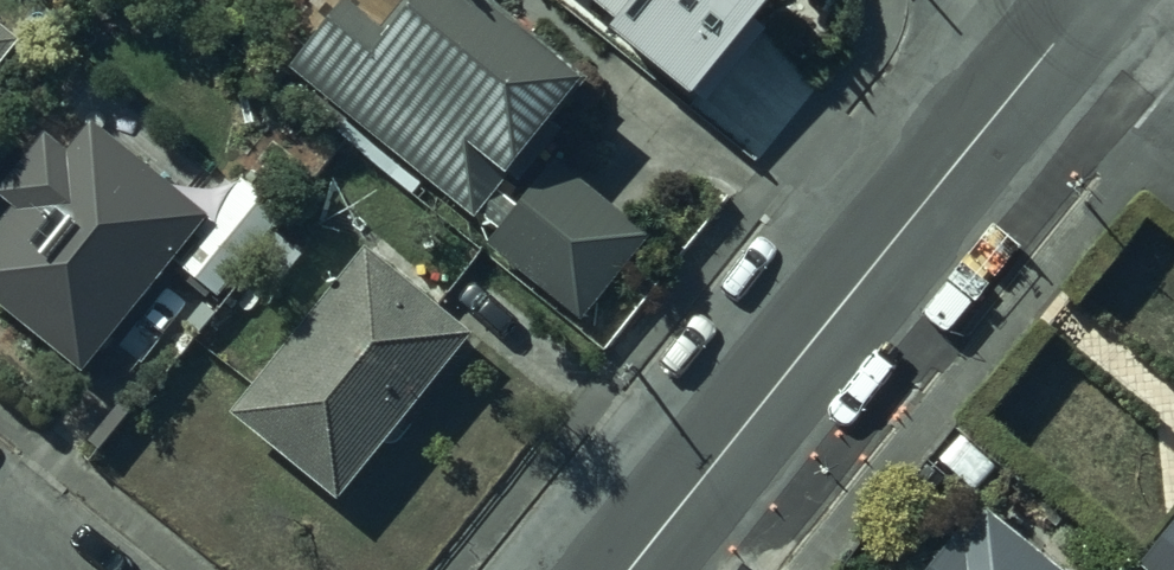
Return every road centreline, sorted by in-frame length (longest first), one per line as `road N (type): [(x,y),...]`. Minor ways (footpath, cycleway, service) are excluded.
road 1 (residential): [(626,569),(1091,0)]

